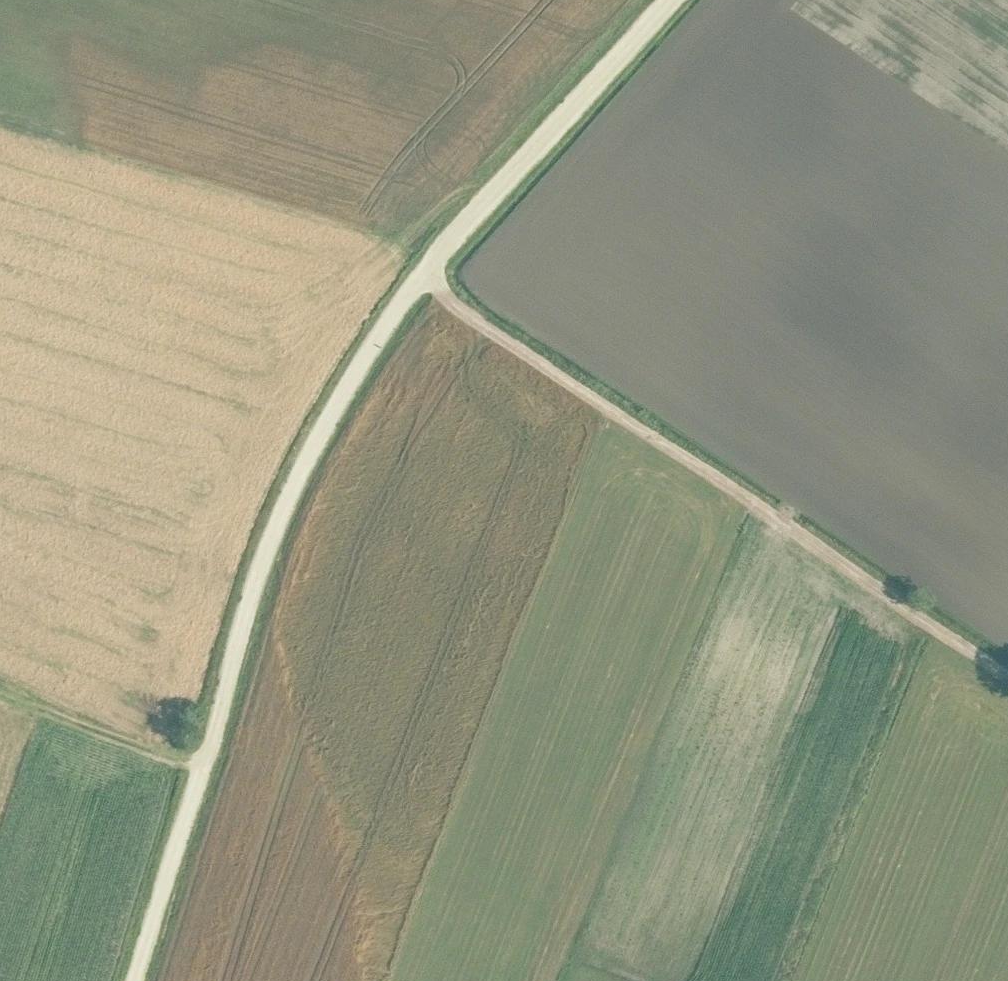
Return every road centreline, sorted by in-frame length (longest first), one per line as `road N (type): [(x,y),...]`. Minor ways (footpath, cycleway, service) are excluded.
road 1 (track): [(669,0),(420,282),(376,339),(309,459),(256,585),(133,980)]
road 2 (track): [(420,282),(1007,678)]

